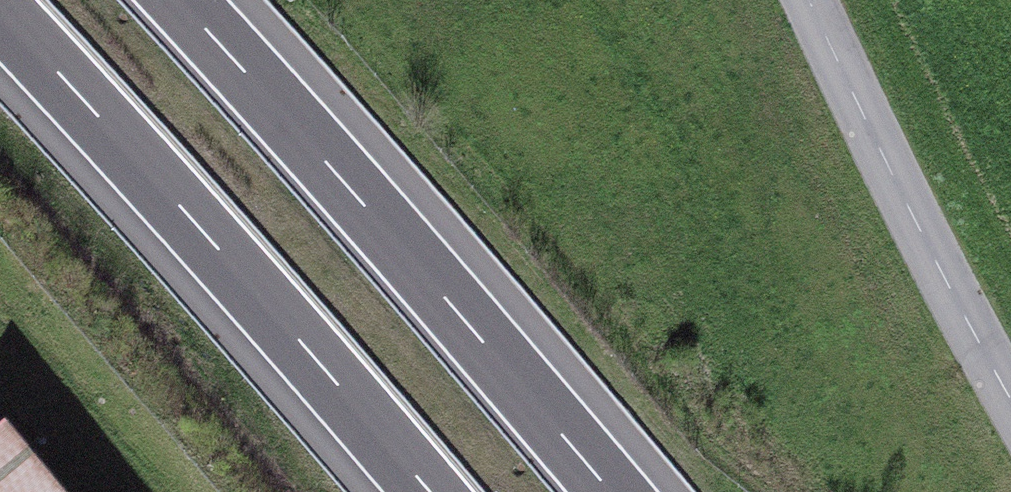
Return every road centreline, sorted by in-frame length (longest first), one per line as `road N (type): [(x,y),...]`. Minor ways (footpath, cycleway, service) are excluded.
road 1 (motorway): [(610,491),(179,0)]
road 2 (motorway): [(0,24),(414,491)]
road 3 (residential): [(812,0),(1010,396)]

